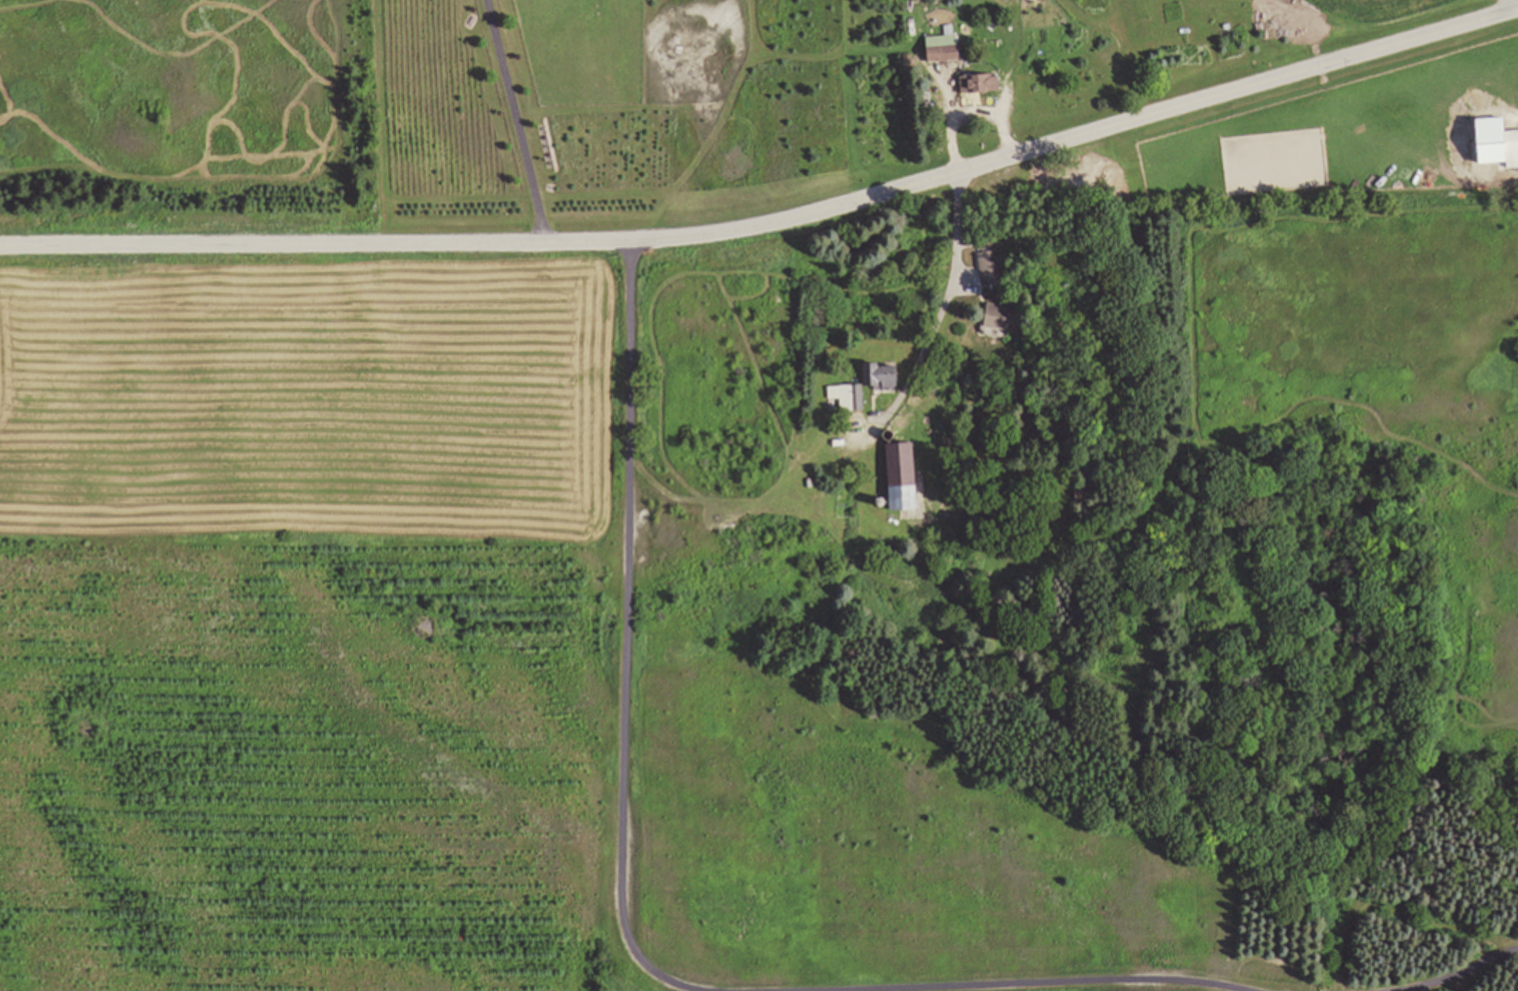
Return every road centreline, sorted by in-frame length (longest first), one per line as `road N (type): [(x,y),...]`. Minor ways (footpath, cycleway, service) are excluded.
road 1 (tertiary): [(1517,8),(741,230),(551,242),(0,246)]

